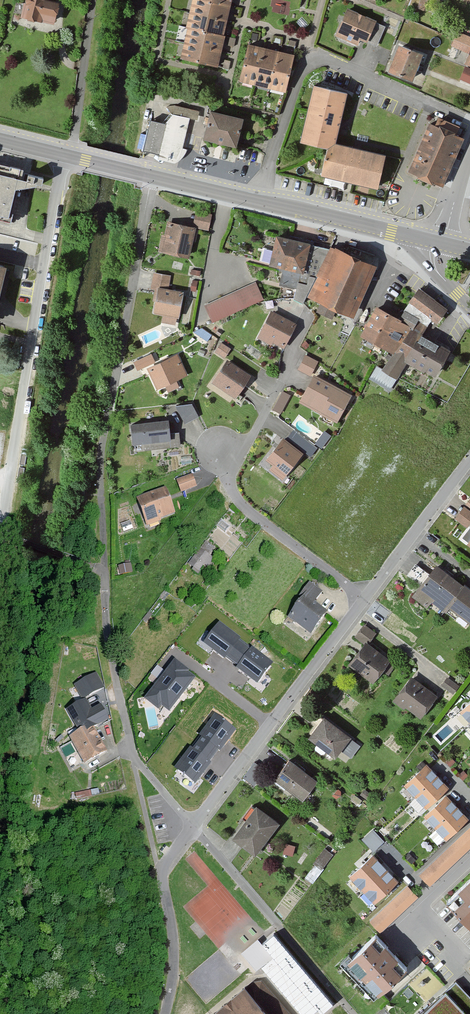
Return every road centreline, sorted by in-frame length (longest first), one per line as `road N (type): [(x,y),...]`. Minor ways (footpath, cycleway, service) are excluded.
road 1 (residential): [(151,177),(102,447),(104,571)]
road 2 (residential): [(62,154),(0,528)]
road 3 (residential): [(260,201),(300,75),(311,64),(340,65),(469,123)]
road 4 (residential): [(363,599),(194,825)]
road 5 (residential): [(104,571),(112,670),(133,755)]
road 6 (residential): [(363,599),(242,505),(232,483)]
road 7 (secondary): [(260,201),(432,241)]
road 8 (residential): [(469,458),(363,599)]
road 9 (residential): [(93,0),(71,156)]
road 10 (residential): [(161,875),(174,944),(165,1013)]
road 11 (residential): [(133,755),(161,875)]

